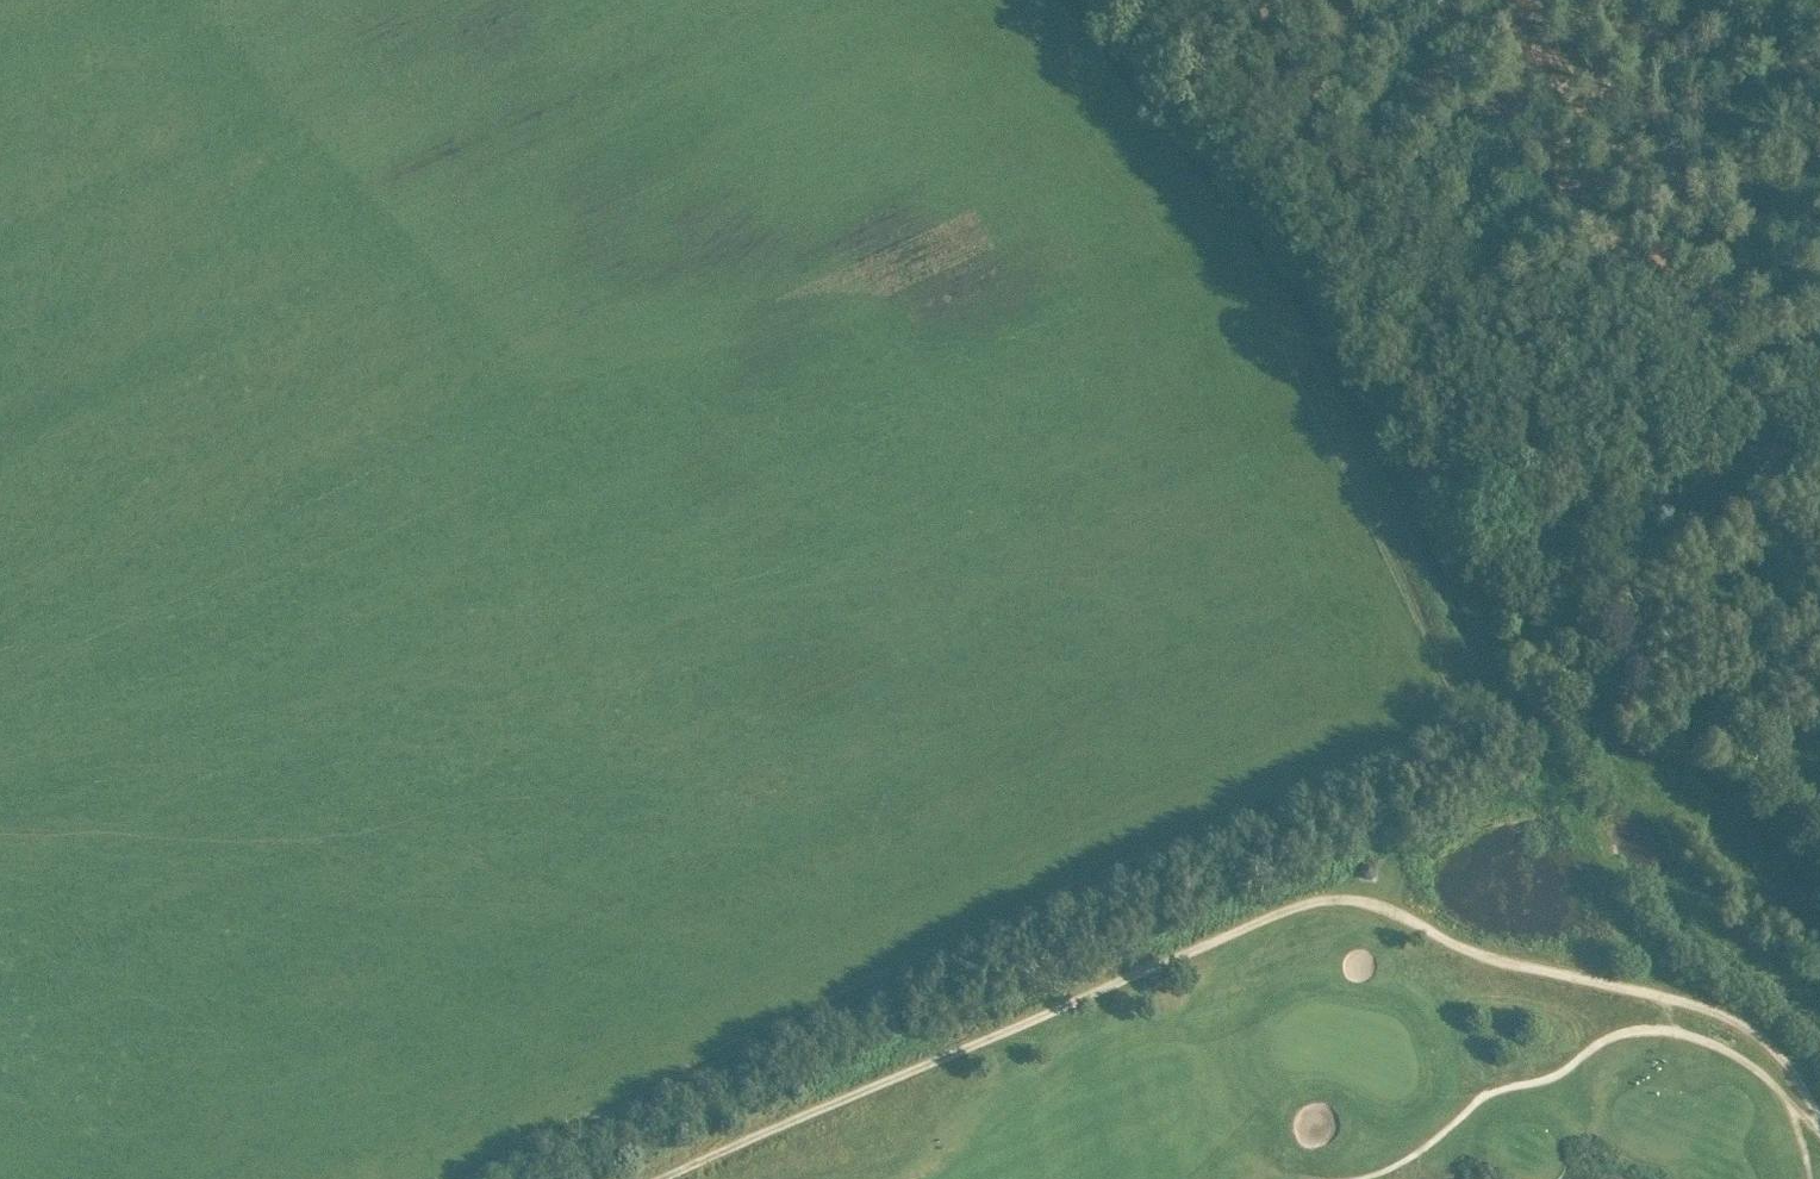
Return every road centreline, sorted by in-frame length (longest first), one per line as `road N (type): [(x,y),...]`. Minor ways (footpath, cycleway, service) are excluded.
road 1 (track): [(1819,1119),(1773,1048),(1714,1011),(1489,958),(1396,913),(1331,899),(1254,922),(660,1178)]

